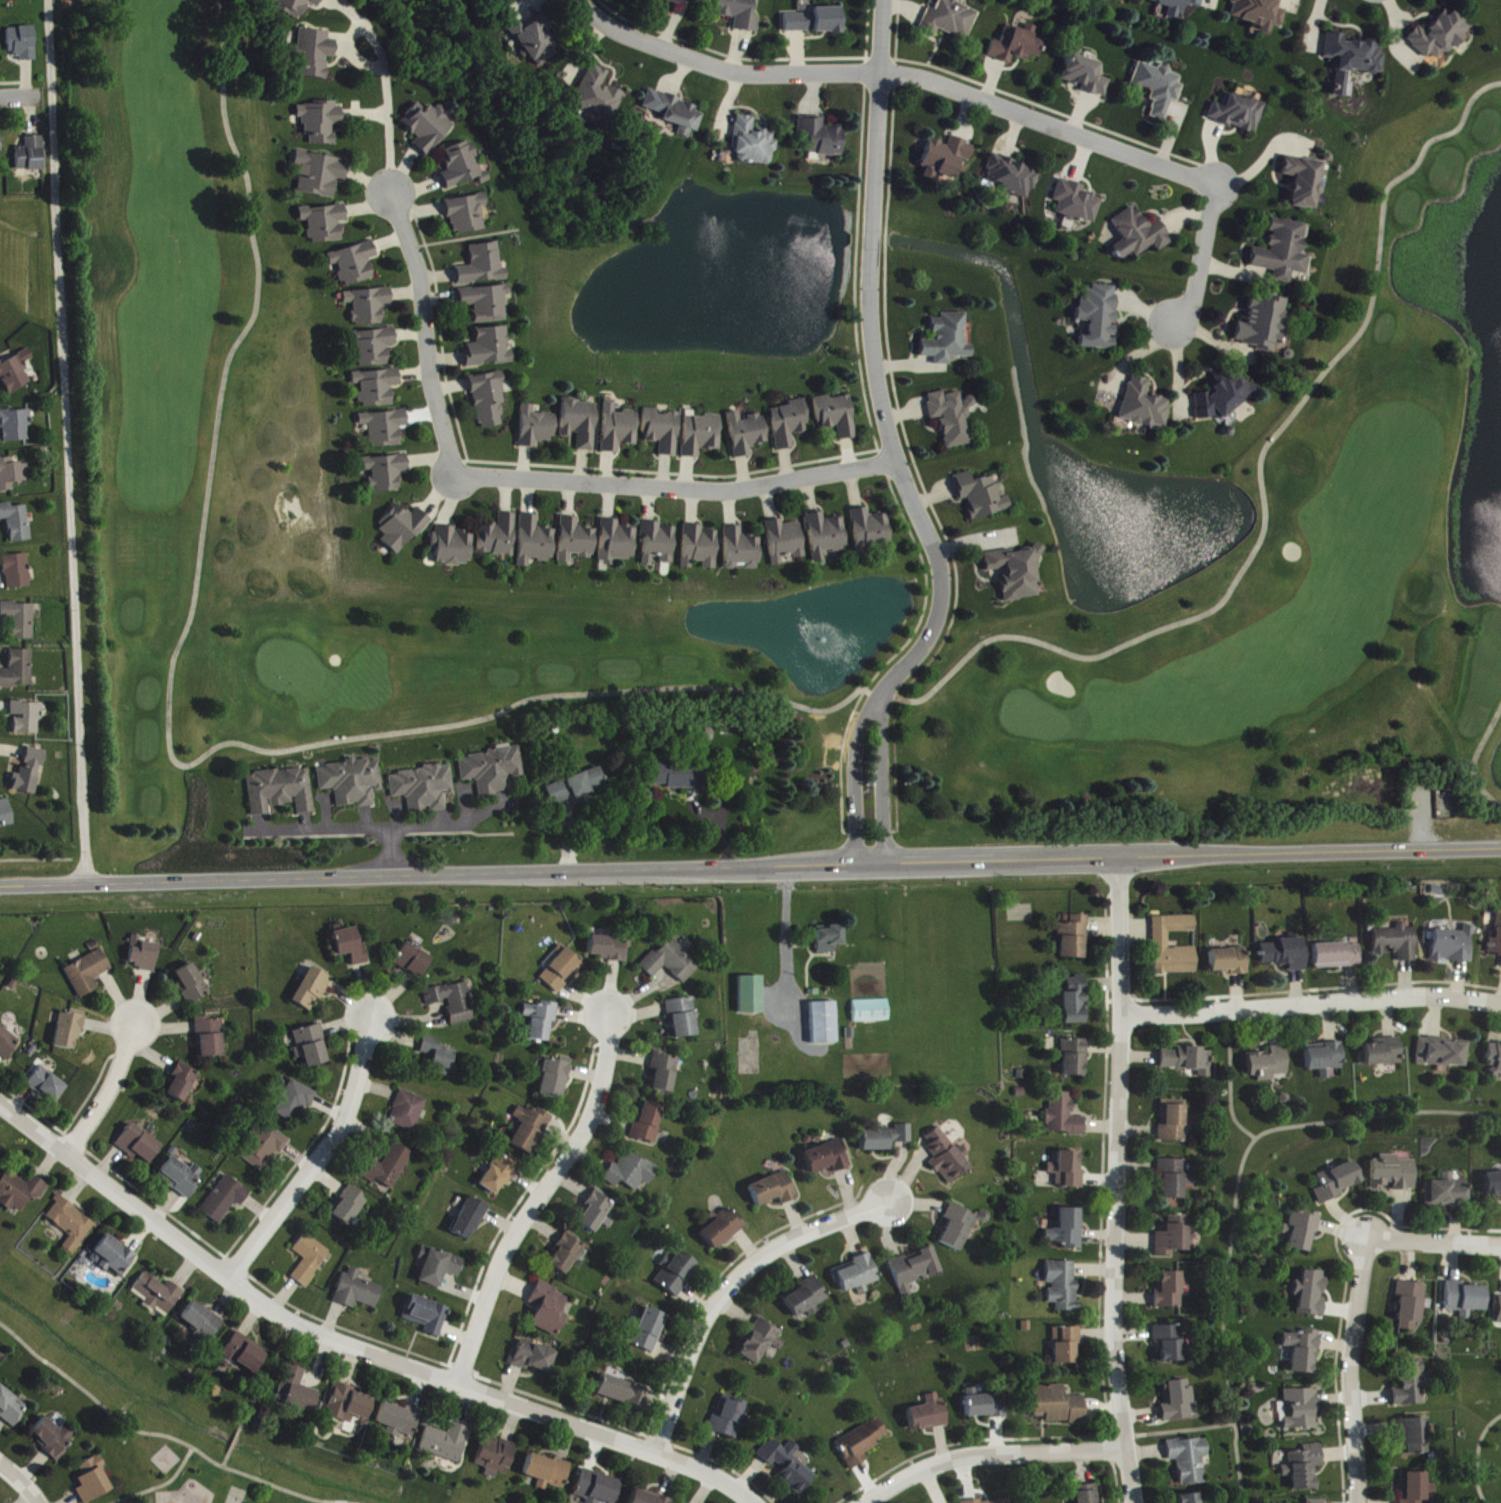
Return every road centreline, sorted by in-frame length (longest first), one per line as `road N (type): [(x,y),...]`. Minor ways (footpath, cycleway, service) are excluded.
road 1 (secondary): [(0,888),(1500,849)]
road 2 (residential): [(872,864),(870,723),(895,676),(936,633),(947,589),(939,547),(895,462),(875,363),(870,306),(888,0)]
road 3 (residential): [(87,886),(50,0)]
road 4 (residential): [(0,1099),(292,1321),(660,1449),(759,1502)]
road 5 (residential): [(895,462),(726,489),(457,477),(433,372),(423,274),(390,193)]
road 6 (residential): [(1132,1502),(1113,1341),(1125,1015),(1120,859)]
road 7 (residential): [(883,73),(939,82),(1218,184),(1195,304),(1176,326)]
road 8 (residential): [(461,1384),(521,1225),(598,1110),(613,1011)]
road 9 (residential): [(1359,1502),(1350,1346),(1367,1239),(1500,1245)]
road 10 (residential): [(1500,1003),(1350,1000),(1125,1015)]
road 11 (residential): [(660,1449),(708,1312),(744,1270),(805,1233),(890,1201)]
road 12 (residential): [(883,73),(742,74),(606,26),(584,0)]
road 13 (residential): [(231,1273),(333,1145),(354,1105),(372,1015)]
road 14 (residential): [(867,1502),(908,1476),(965,1455),(1126,1447)]
road 15 (residential): [(71,1151),(117,1082),(138,1020)]

